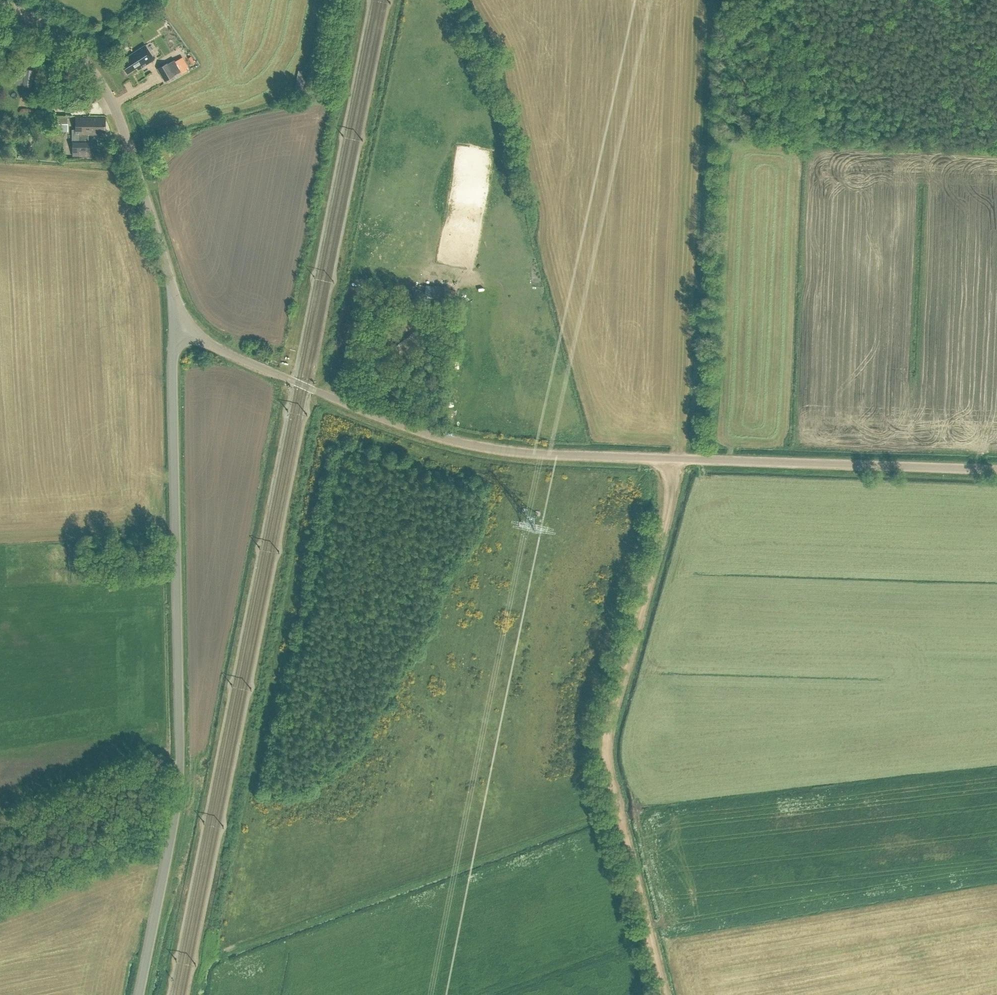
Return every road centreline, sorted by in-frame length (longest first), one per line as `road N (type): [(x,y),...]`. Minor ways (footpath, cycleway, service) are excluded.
road 1 (unclassified): [(996,469),(490,448),(417,430),(305,387),(228,353),(187,323)]
road 2 (unclassified): [(139,994),(179,793),(173,361),(187,323)]
road 3 (track): [(672,459),(667,516),(607,742),(666,994)]
road 4 (unclassified): [(187,323),(101,84),(64,41),(0,3)]

